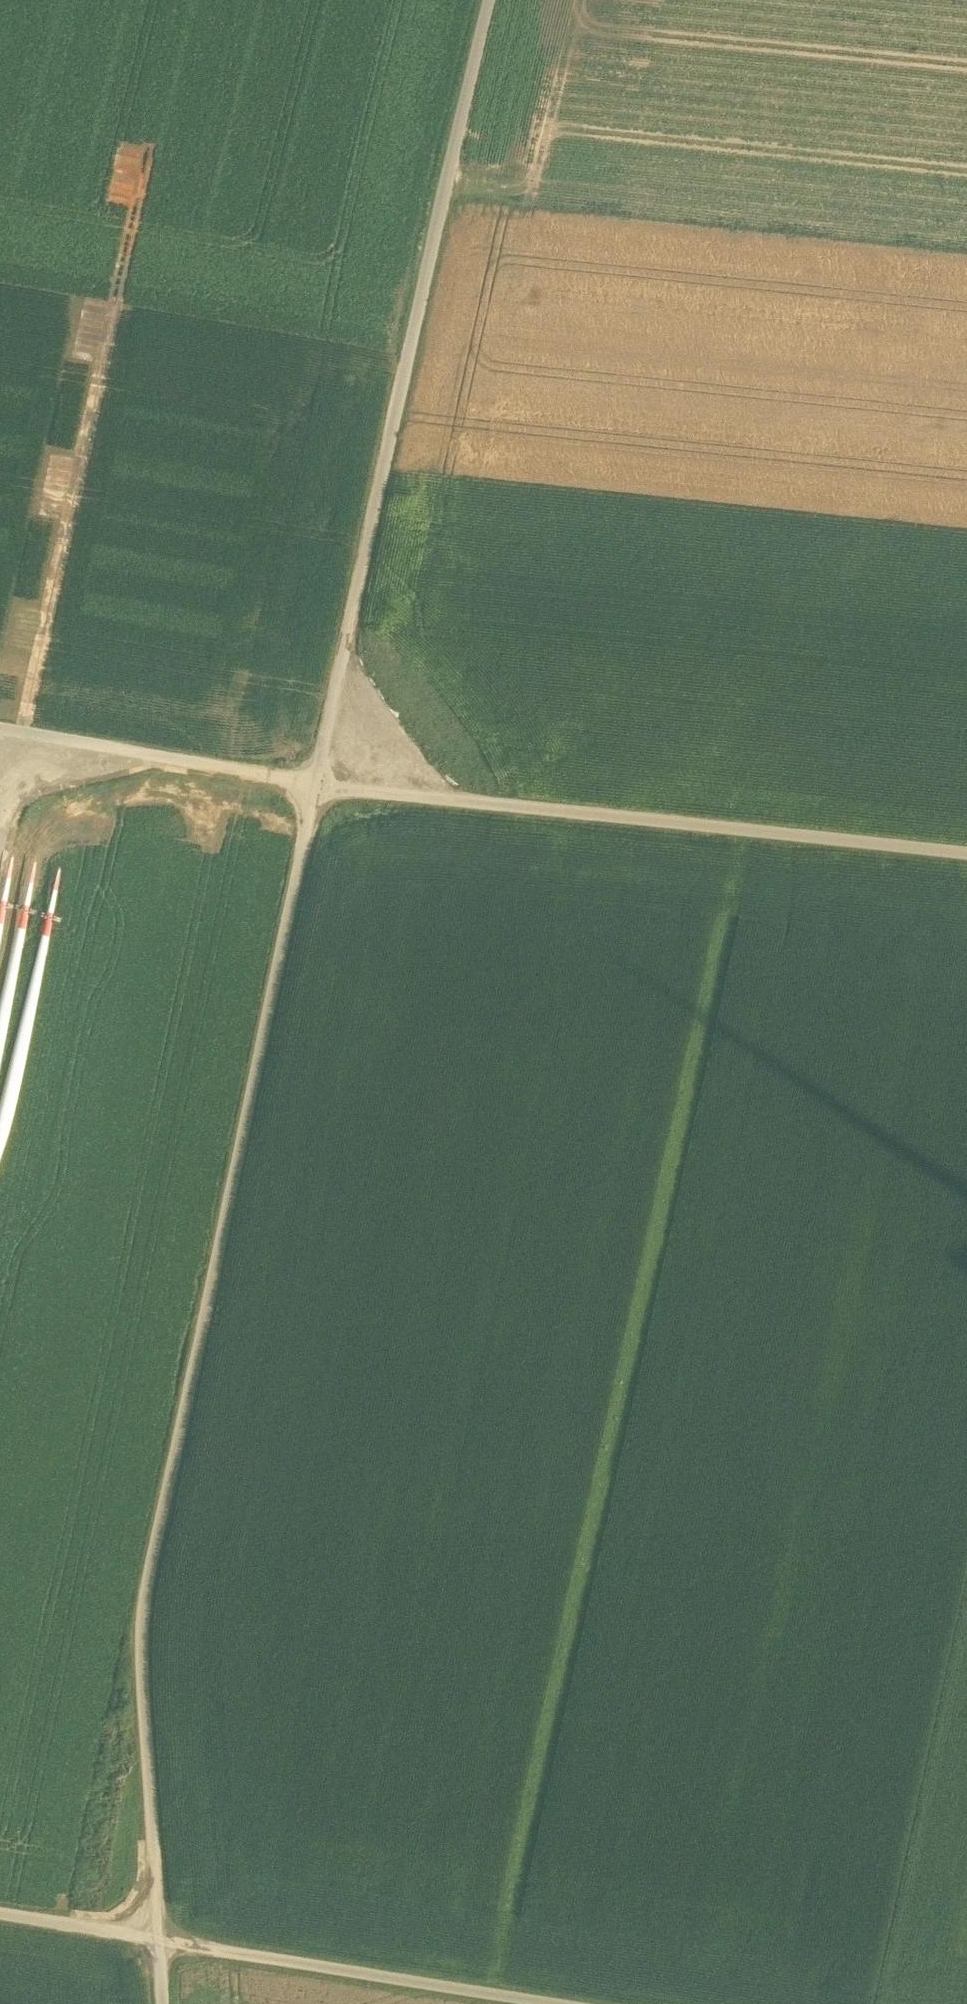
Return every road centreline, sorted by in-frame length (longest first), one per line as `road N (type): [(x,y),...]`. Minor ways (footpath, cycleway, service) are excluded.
road 1 (unclassified): [(320,786),(143,1612),(169,2003)]
road 2 (unclassified): [(497,0),(320,786)]
road 3 (unclassified): [(966,854),(320,786)]
road 4 (track): [(0,1916),(539,2003)]
road 5 (unclassified): [(320,786),(0,728)]

